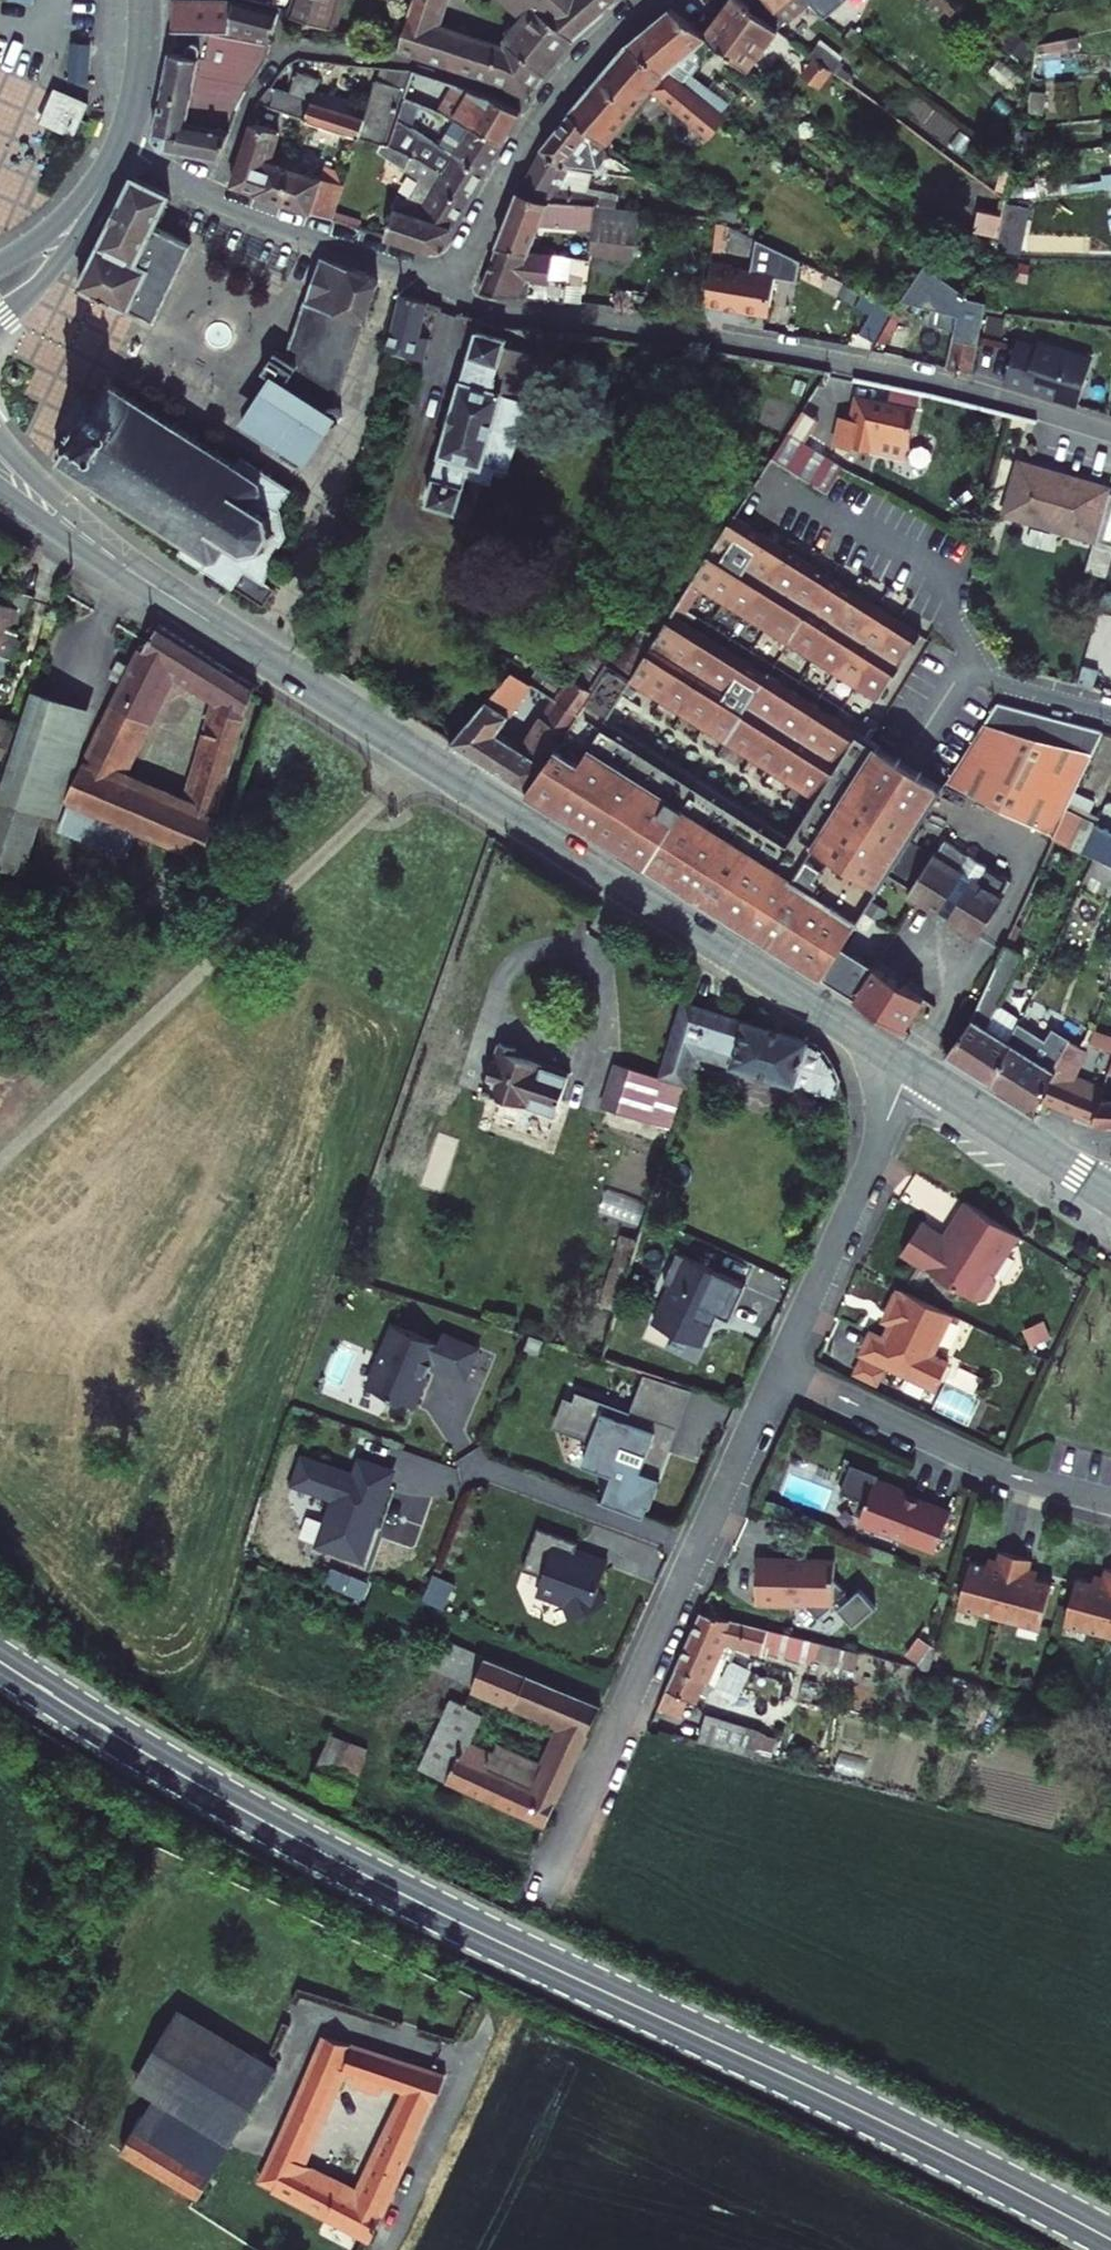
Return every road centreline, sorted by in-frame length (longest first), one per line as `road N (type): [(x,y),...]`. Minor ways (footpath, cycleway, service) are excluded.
road 1 (primary): [(0,1662),(344,1865),(1110,2239)]
road 2 (residential): [(1110,433),(780,350),(499,314),(451,288)]
road 3 (secondary): [(426,758),(910,1067)]
road 4 (residential): [(542,1887),(779,1369)]
road 5 (residential): [(218,197),(250,95),(279,61),(304,51),(387,61),(485,91),(538,121)]
road 6 (residential): [(1110,1502),(1014,1475),(779,1369)]
road 7 (secondary): [(133,573),(426,758)]
road 8 (residential): [(779,1369),(910,1067)]
road 9 (residential): [(218,197),(451,288)]
road 10 (residential): [(248,928),(426,758)]
road 11 (unclassified): [(379,2249),(485,2031)]
road 12 (secondary): [(910,1067),(1110,1195)]
road 13 (secondary): [(133,573),(0,438)]
road 14 (residential): [(451,288),(538,121)]
road 15 (secondary): [(0,315),(65,254),(110,166)]
road 16 (residential): [(538,121),(581,64),(652,0)]
road 17 (secondary): [(0,493),(133,573)]
road 18 (secondary): [(144,0),(142,72),(120,147)]
road 19 (secondary): [(110,166),(63,217),(0,264)]

